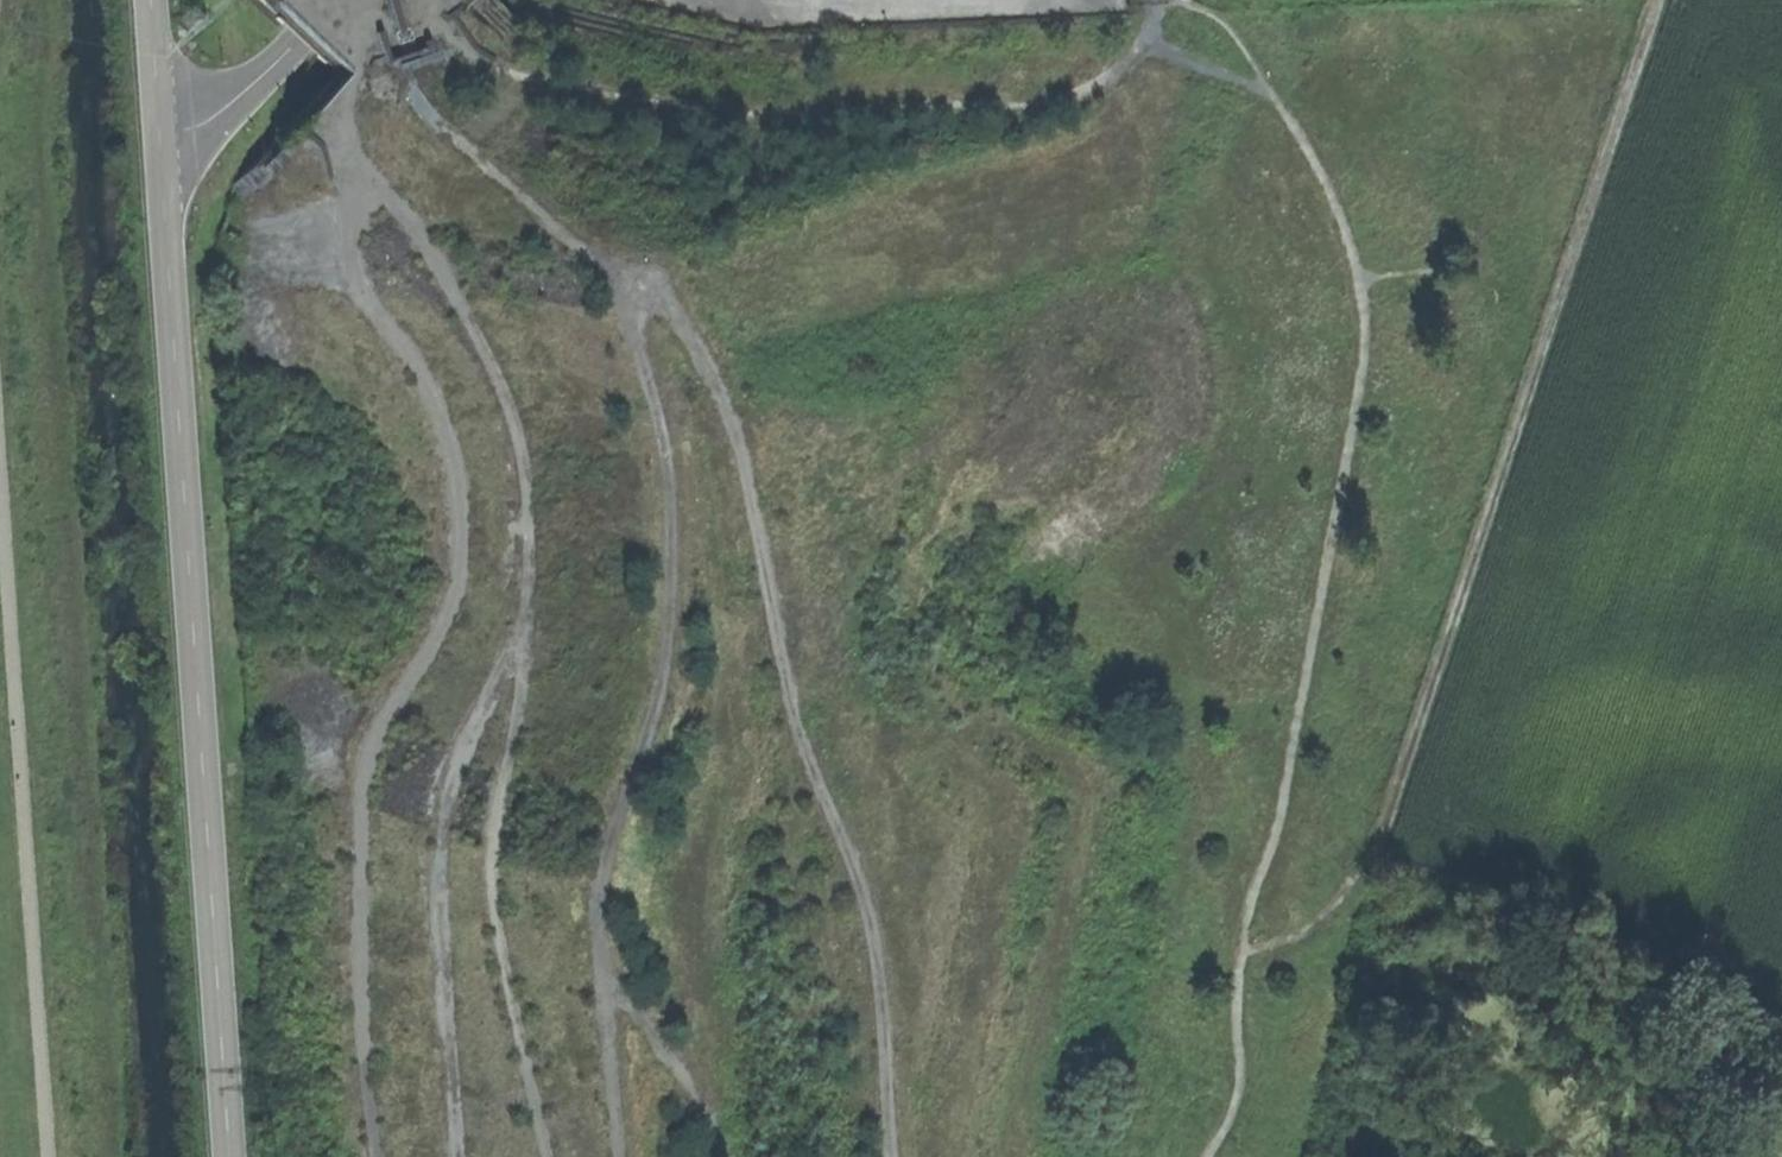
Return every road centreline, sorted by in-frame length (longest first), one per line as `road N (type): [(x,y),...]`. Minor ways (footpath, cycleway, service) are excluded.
road 1 (track): [(1154,0),(1152,45),(1114,79),(1069,97),(831,112),(714,108),(583,87),(426,27),(398,44),(386,14),(360,26),(384,77),(600,268),(657,437),(659,635),(589,875),(610,1156)]
road 2 (track): [(1209,1156),(1231,1123),(1246,1072),(1243,1015),(1256,913),(1283,838),(1339,544),(1371,350),(1370,291),(1334,174),(1242,31),(1197,0)]
road 3 (track): [(544,1156),(500,961),(487,860),(517,705),(528,516),(521,452),(476,326),(441,265),(382,186),(347,166),(340,102)]
road 4 (track): [(1655,0),(1384,840),(1331,919),(1251,951)]
road 5 (track): [(347,166),(345,244),(357,276),(437,396),(460,480),(462,528),(445,621),(367,756),(362,953),(378,1156)]
road 6 (tertiary): [(238,1156),(170,144)]
road 7 (track): [(600,268),(654,289),(724,414),(795,730),(871,931),(891,1156)]
road 8 (track): [(0,423),(51,1156)]
road 9 (track): [(458,1156),(434,843),(445,775),(522,632)]
road 10 (track): [(592,952),(703,1103),(722,1156)]
road 11 (residential): [(170,144),(330,0)]
road 12 (tertiary): [(170,144),(156,0)]
road 13 (track): [(1711,1156),(1781,1030)]
road 14 (track): [(1152,45),(1279,88)]

